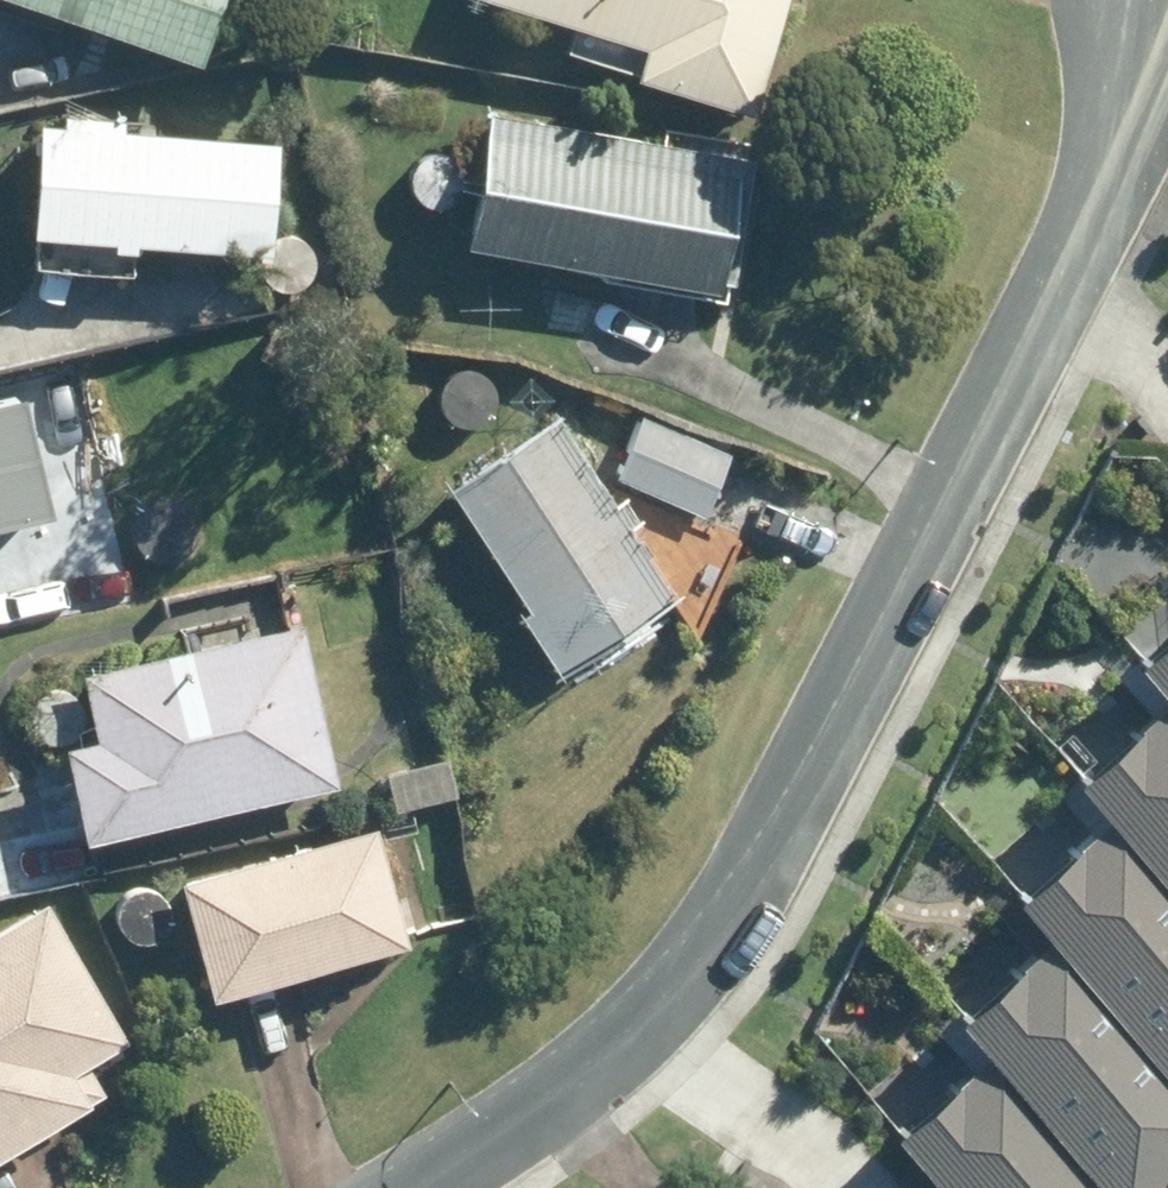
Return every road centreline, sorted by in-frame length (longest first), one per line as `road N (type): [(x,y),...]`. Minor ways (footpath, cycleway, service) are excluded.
road 1 (residential): [(1050,274),(727,914),(617,1052)]
road 2 (residential): [(1144,0),(1110,155),(1050,274)]
road 3 (residential): [(617,1052),(591,1080),(407,1187)]
road 4 (residential): [(617,1052),(717,1096),(824,1187)]
road 5 (residential): [(1167,405),(1050,274)]

